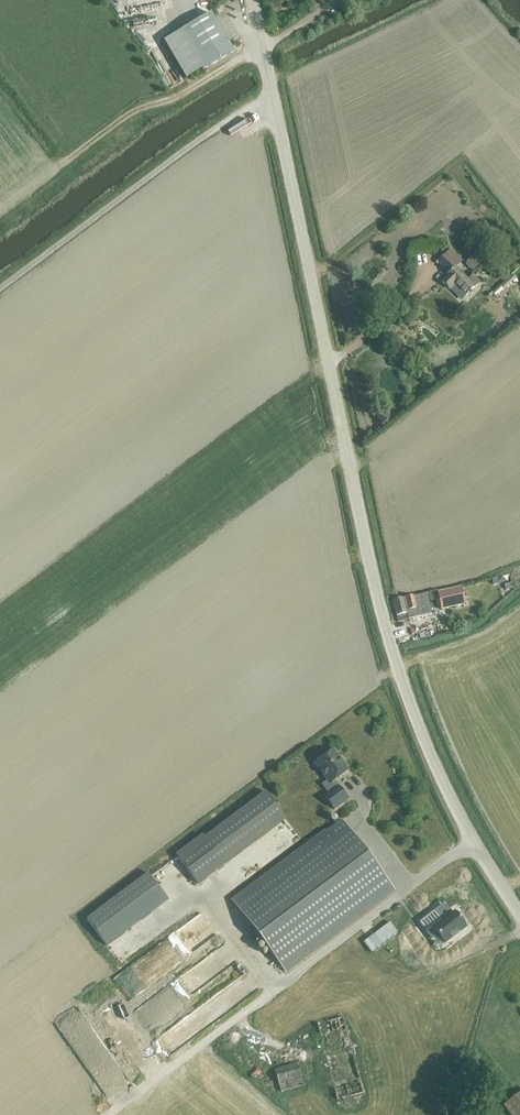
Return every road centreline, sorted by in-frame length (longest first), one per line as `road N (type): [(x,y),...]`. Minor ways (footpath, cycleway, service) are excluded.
road 1 (unclassified): [(519,916),(449,796),(385,628),(254,0)]
road 2 (track): [(274,93),(0,290)]
road 3 (track): [(264,50),(184,96),(125,116),(48,172)]

